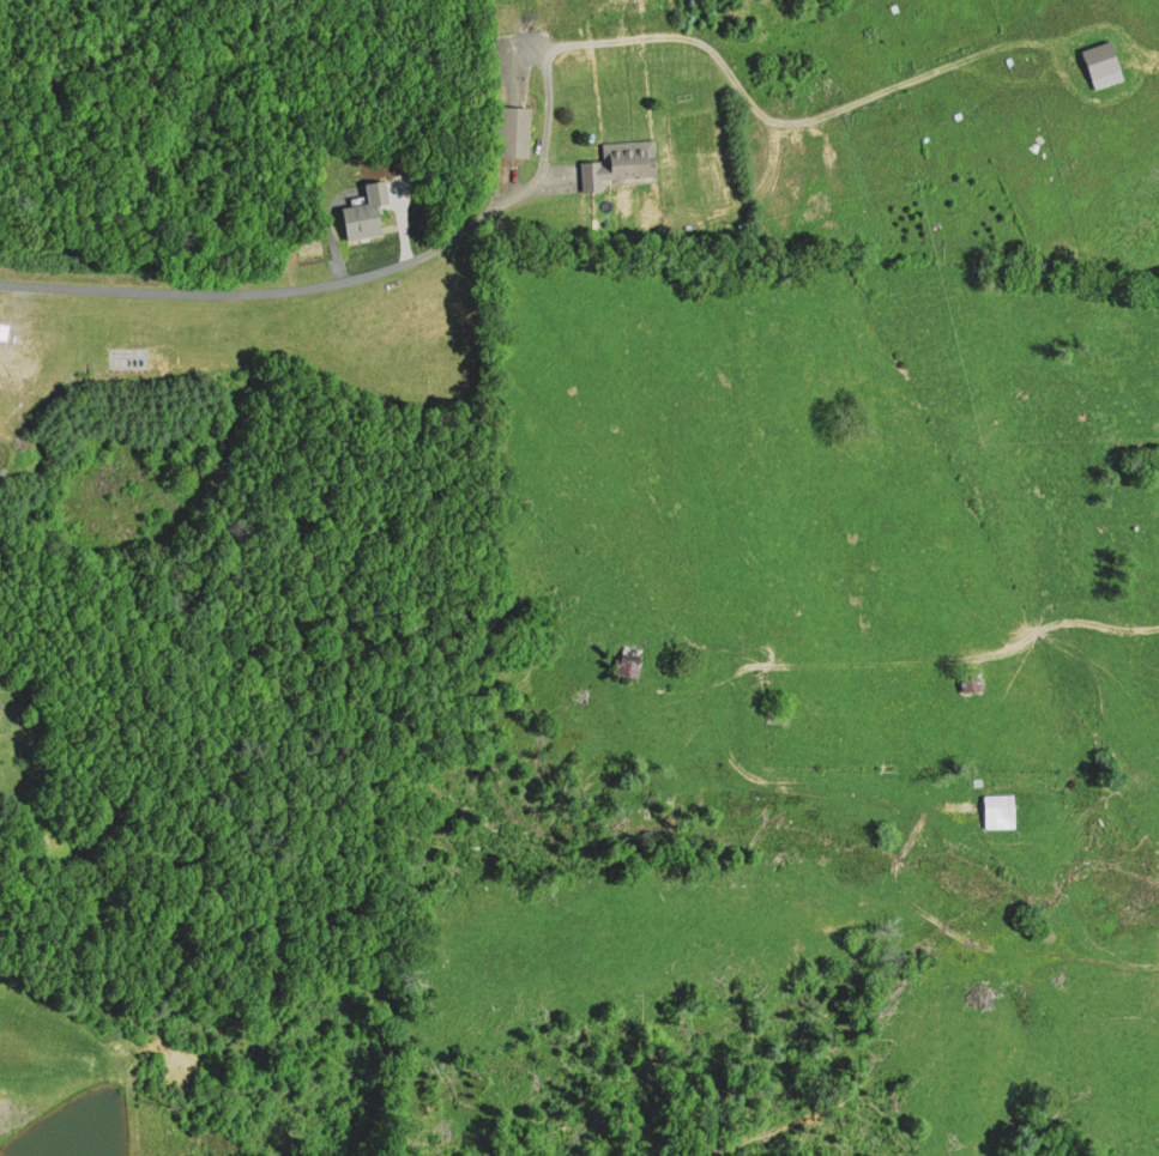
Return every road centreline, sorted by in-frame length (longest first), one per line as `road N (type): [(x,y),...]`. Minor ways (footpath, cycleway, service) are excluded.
road 1 (residential): [(0,281),(217,293),(348,280),(447,241),(541,173)]

